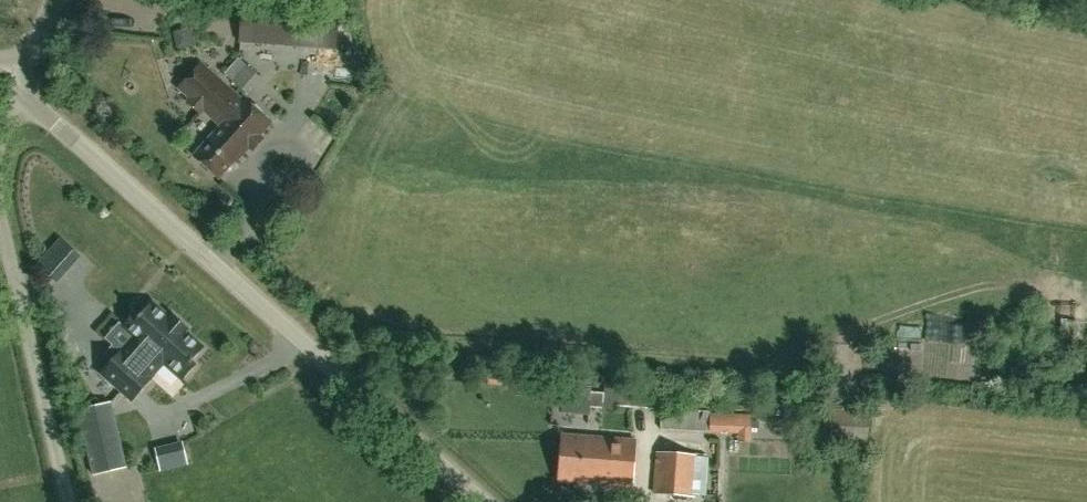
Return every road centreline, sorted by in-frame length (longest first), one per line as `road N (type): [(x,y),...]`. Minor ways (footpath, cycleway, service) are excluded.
road 1 (unclassified): [(478,501),(19,99)]
road 2 (track): [(0,223),(70,501)]

